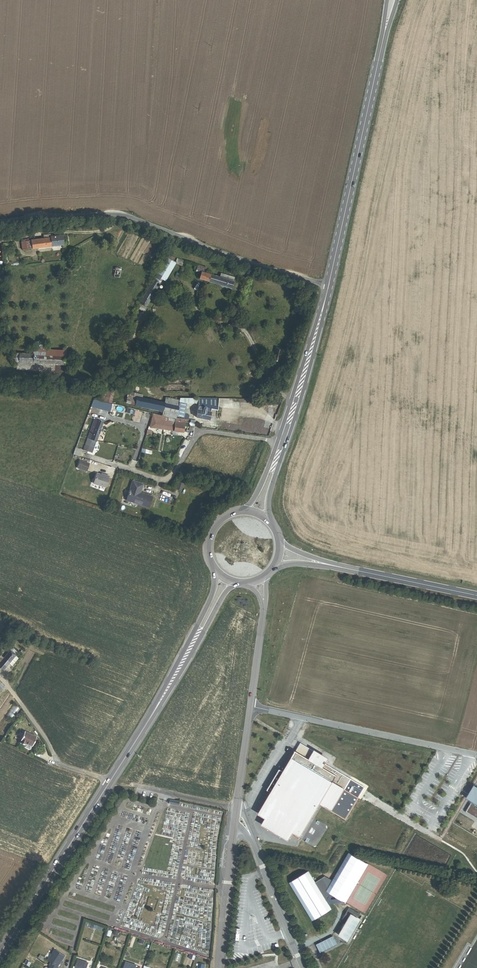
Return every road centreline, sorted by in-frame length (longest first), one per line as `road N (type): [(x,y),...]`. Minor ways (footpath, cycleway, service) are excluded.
road 1 (primary): [(0,954),(201,628)]
road 2 (unclassified): [(329,285),(131,216),(0,222)]
road 3 (primary): [(329,285),(391,0)]
road 4 (unclassified): [(476,755),(251,704)]
road 5 (primary): [(271,474),(329,285)]
road 6 (secondary): [(476,596),(314,562)]
road 7 (tertiary): [(249,831),(305,967)]
road 8 (tertiary): [(233,828),(218,967)]

